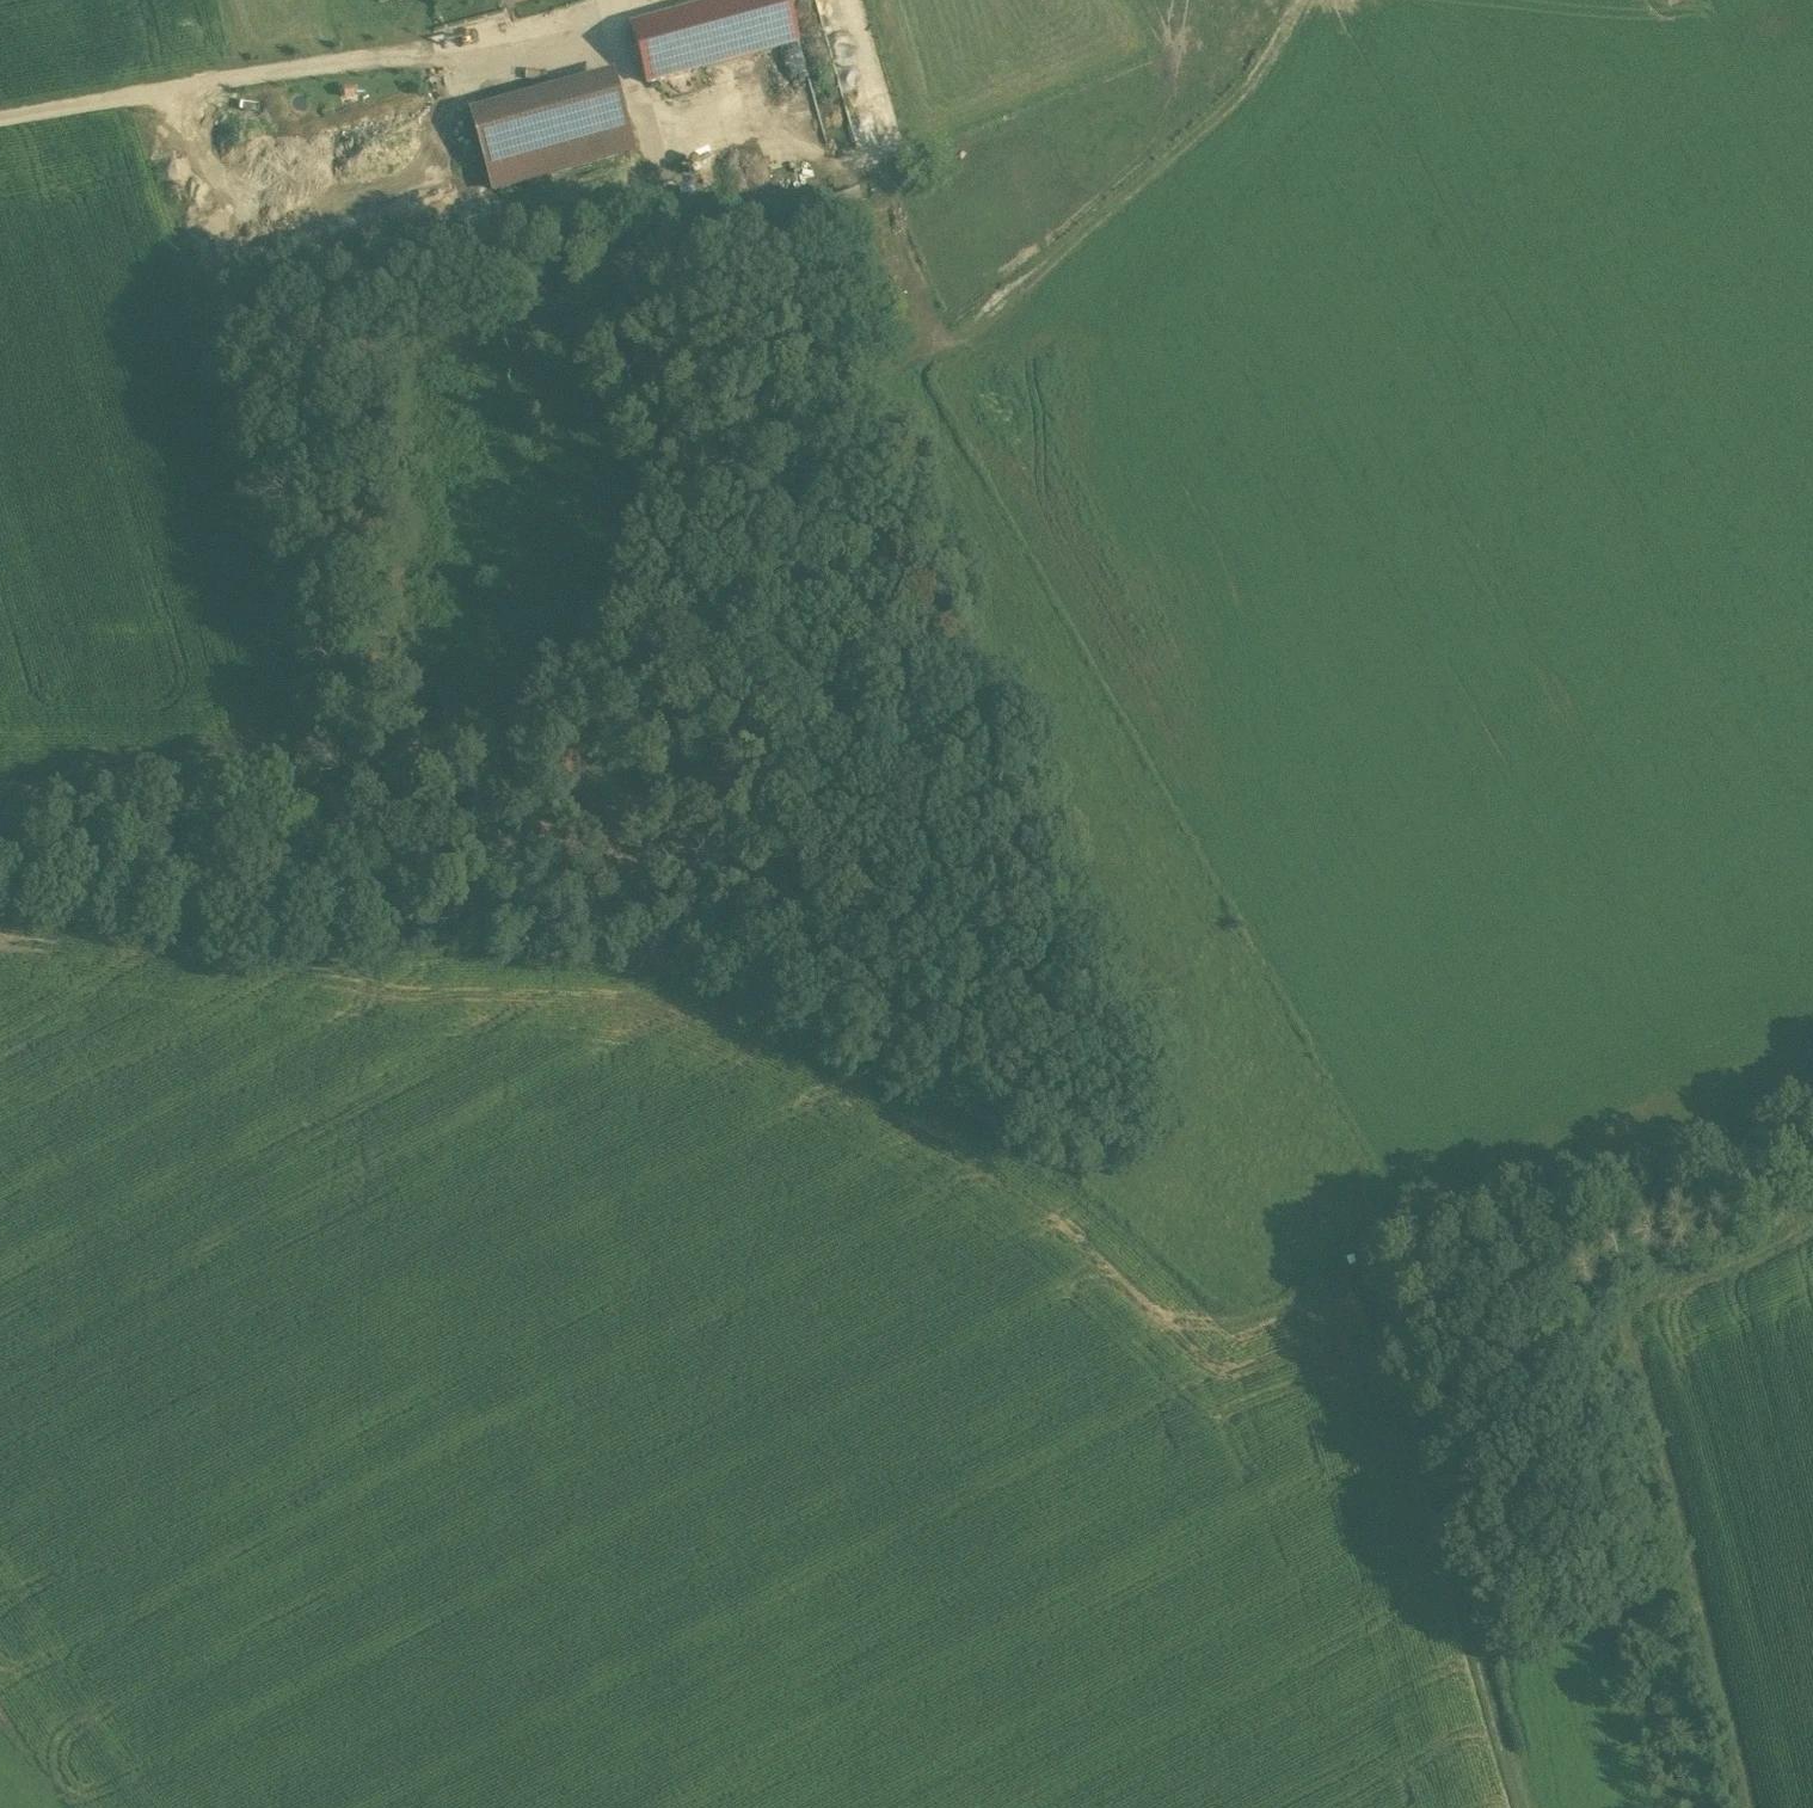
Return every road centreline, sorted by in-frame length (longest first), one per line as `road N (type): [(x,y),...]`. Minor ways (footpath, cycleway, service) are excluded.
road 1 (track): [(1236,1327),(1352,1281),(1378,1292),(1523,1807)]
road 2 (track): [(0,118),(612,12)]

